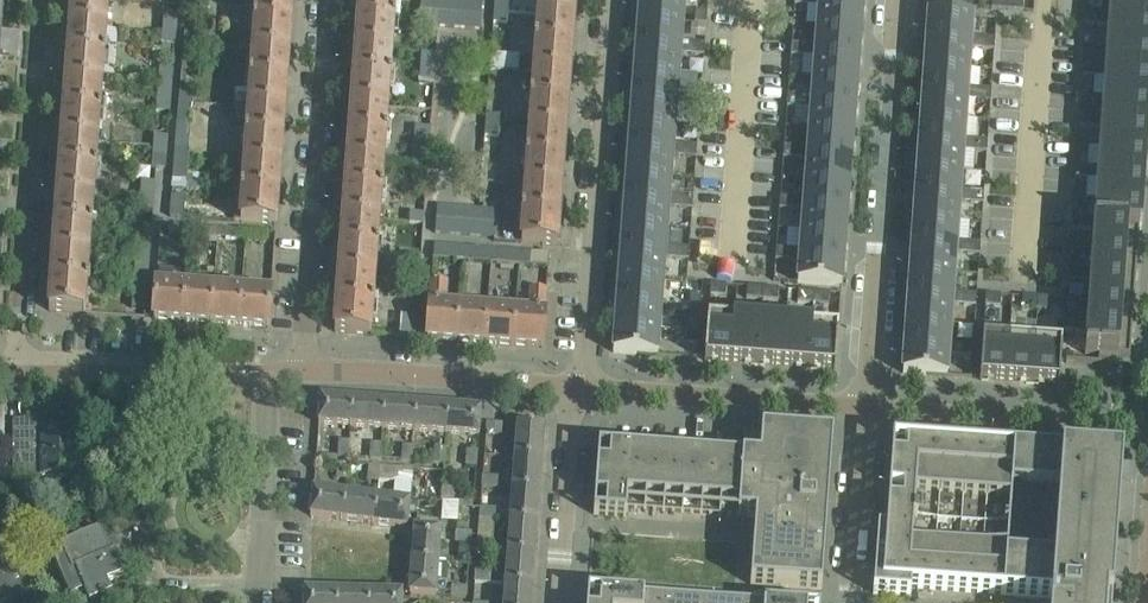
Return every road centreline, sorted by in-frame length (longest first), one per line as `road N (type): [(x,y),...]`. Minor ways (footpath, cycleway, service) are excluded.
road 1 (residential): [(865,407),(890,0)]
road 2 (residential): [(572,386),(584,347),(614,0)]
road 3 (residential): [(15,372),(40,0)]
road 4 (residential): [(303,371),(329,0)]
road 5 (residential): [(865,407),(572,386)]
road 6 (residential): [(1147,425),(865,407)]
road 7 (residential): [(572,386),(303,371)]
road 8 (residential): [(260,602),(268,370)]
road 9 (residential): [(558,602),(572,386)]
road 10 (residential): [(850,602),(865,407)]
road 11 (residential): [(140,371),(15,372)]

